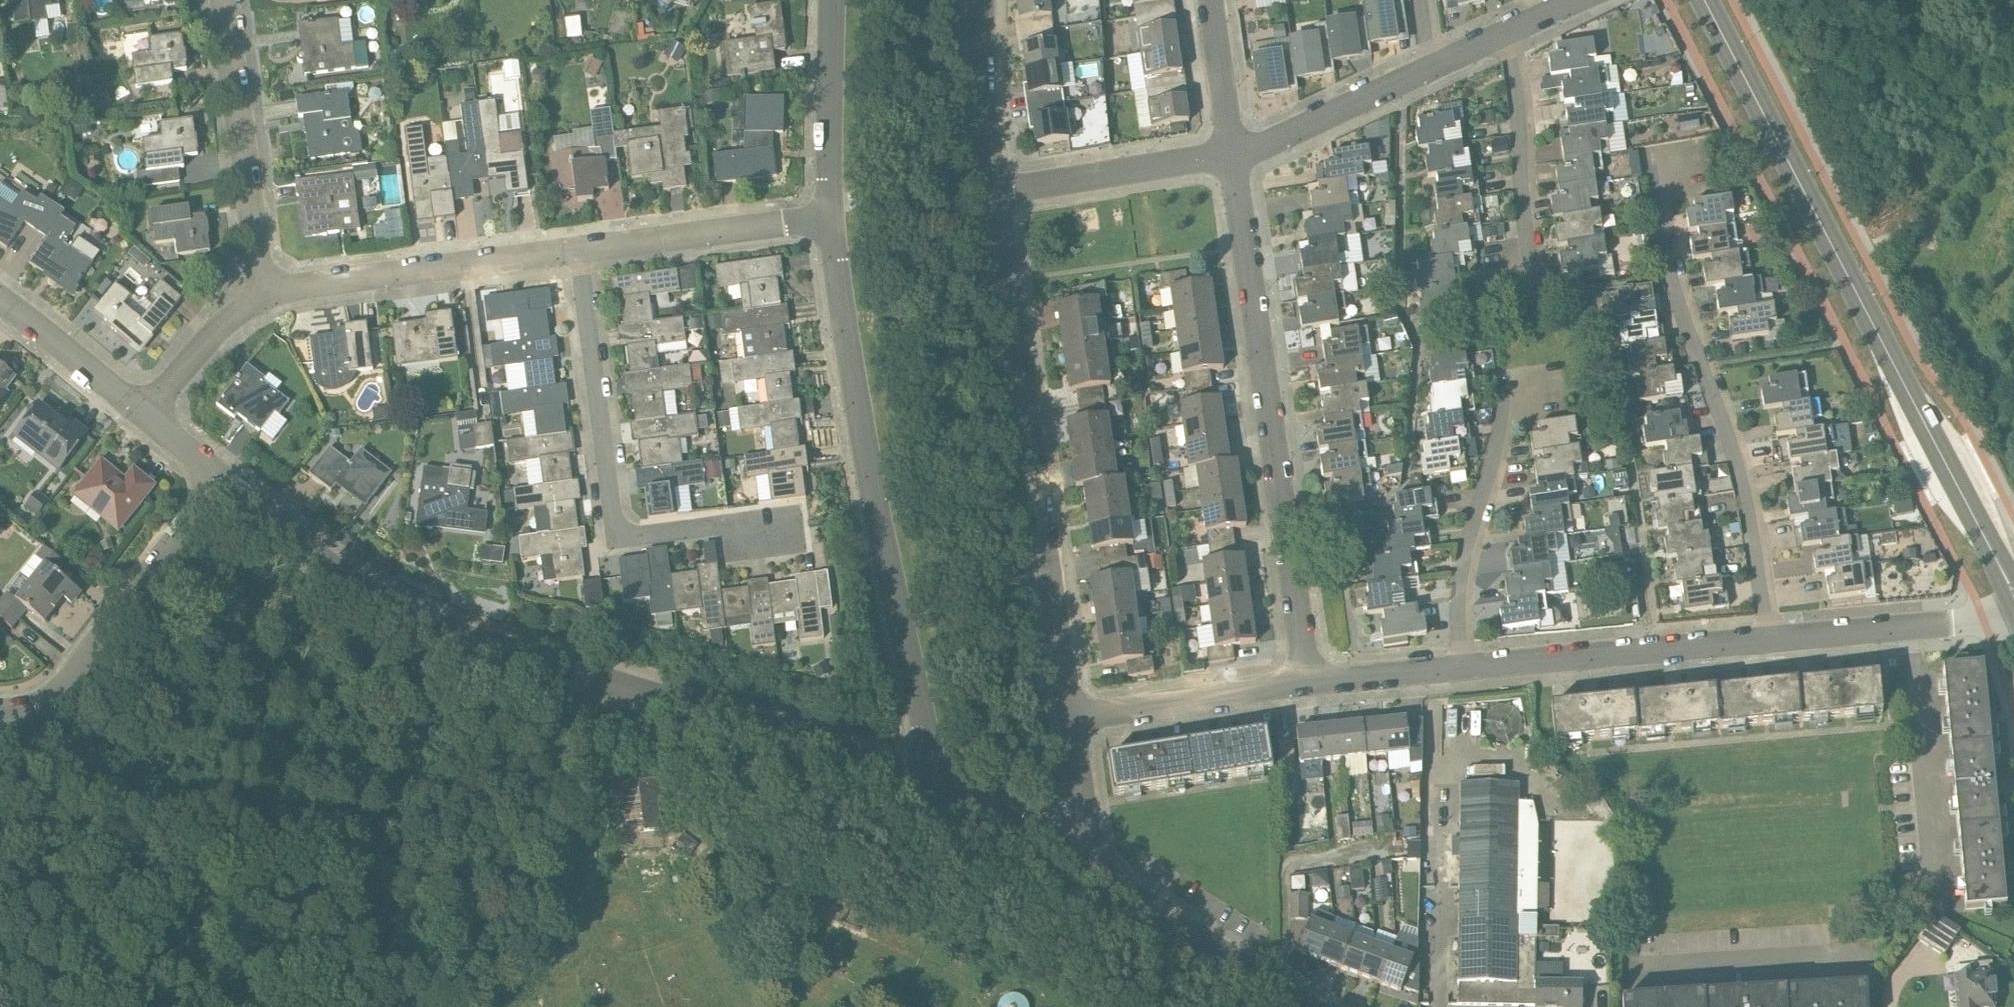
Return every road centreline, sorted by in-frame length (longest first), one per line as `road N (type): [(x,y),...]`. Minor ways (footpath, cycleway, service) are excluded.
road 1 (residential): [(936,791),(416,618),(368,593),(224,478)]
road 2 (tertiary): [(2013,596),(1702,0)]
road 3 (residential): [(936,791),(880,523),(832,216)]
road 4 (residential): [(1305,683),(1231,153)]
road 5 (residential): [(1071,716),(995,195)]
road 6 (residential): [(1768,640),(1744,489),(1670,278),(1645,150)]
road 7 (residential): [(794,515),(641,536),(618,524),(577,248)]
road 8 (residential): [(0,711),(38,702),(65,684),(224,478)]
road 9 (residential): [(265,296),(577,248)]
road 10 (residential): [(1462,669),(1768,640)]
road 11 (residential): [(1462,669),(1460,575),(1497,438),(1504,371)]
road 12 (residential): [(265,296),(224,0)]
road 13 (residential): [(1537,298),(1507,31)]
road 14 (residential): [(577,248),(832,216)]
road 15 (residential): [(1305,1006),(1091,873)]
road 16 (residential): [(1768,640),(1964,621),(2013,603)]
road 17 (residential): [(995,195),(1231,153)]
road 18 (residential): [(1071,716),(1305,683)]
road 19 (residential): [(1231,153),(1298,132),(1429,68)]
road 20 (residential): [(832,216),(833,0)]
road 21 (residential): [(995,195),(982,0)]
road 22 (residential): [(143,412),(0,299)]
road 23 (residential): [(1091,873),(936,791)]
road 24 (residential): [(143,412),(236,314),(265,296)]
road 25 (residential): [(1091,873),(1071,716)]
road 26 (residential): [(1305,683),(1462,669)]
road 27 (residential): [(1231,153),(1210,0)]

